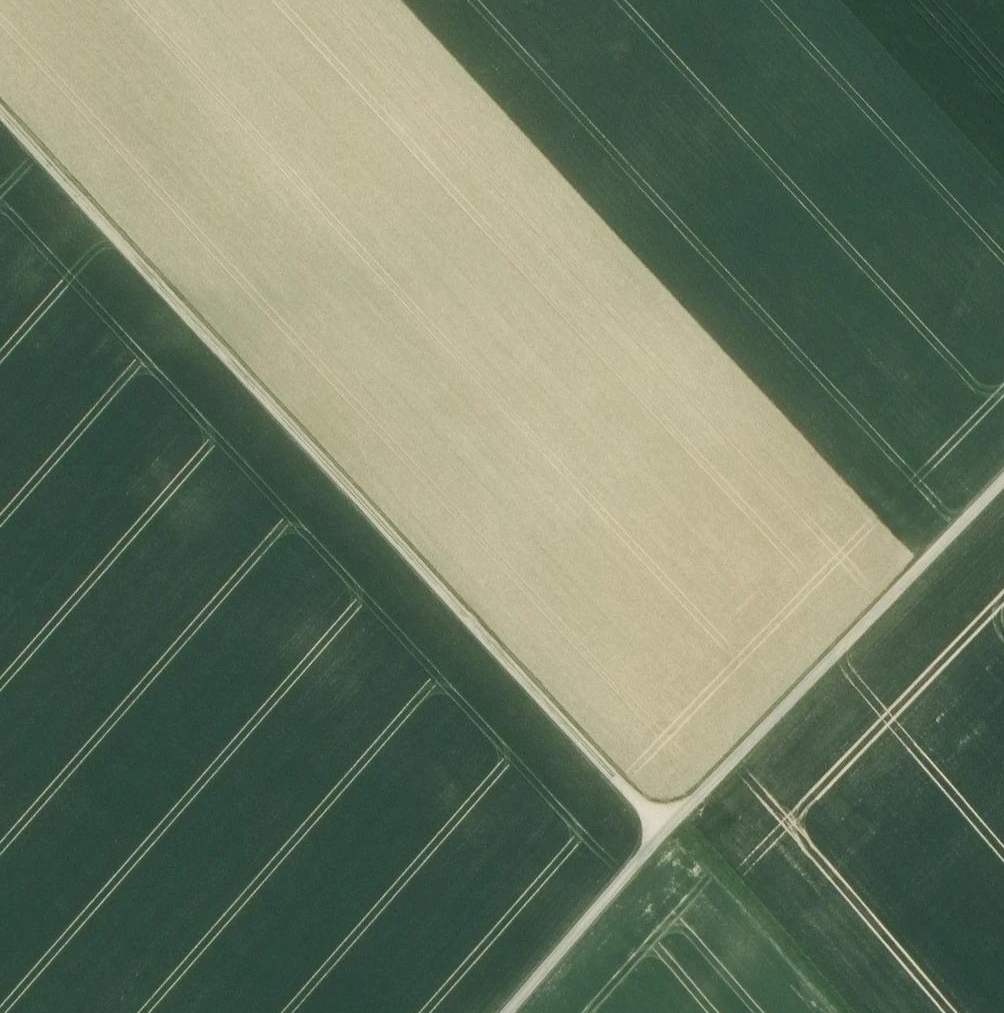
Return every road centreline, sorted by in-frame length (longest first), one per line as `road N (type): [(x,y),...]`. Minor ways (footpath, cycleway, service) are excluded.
road 1 (track): [(0,114),(663,835)]
road 2 (track): [(509,1012),(679,818),(1003,482)]
road 3 (track): [(679,818),(841,1012)]

